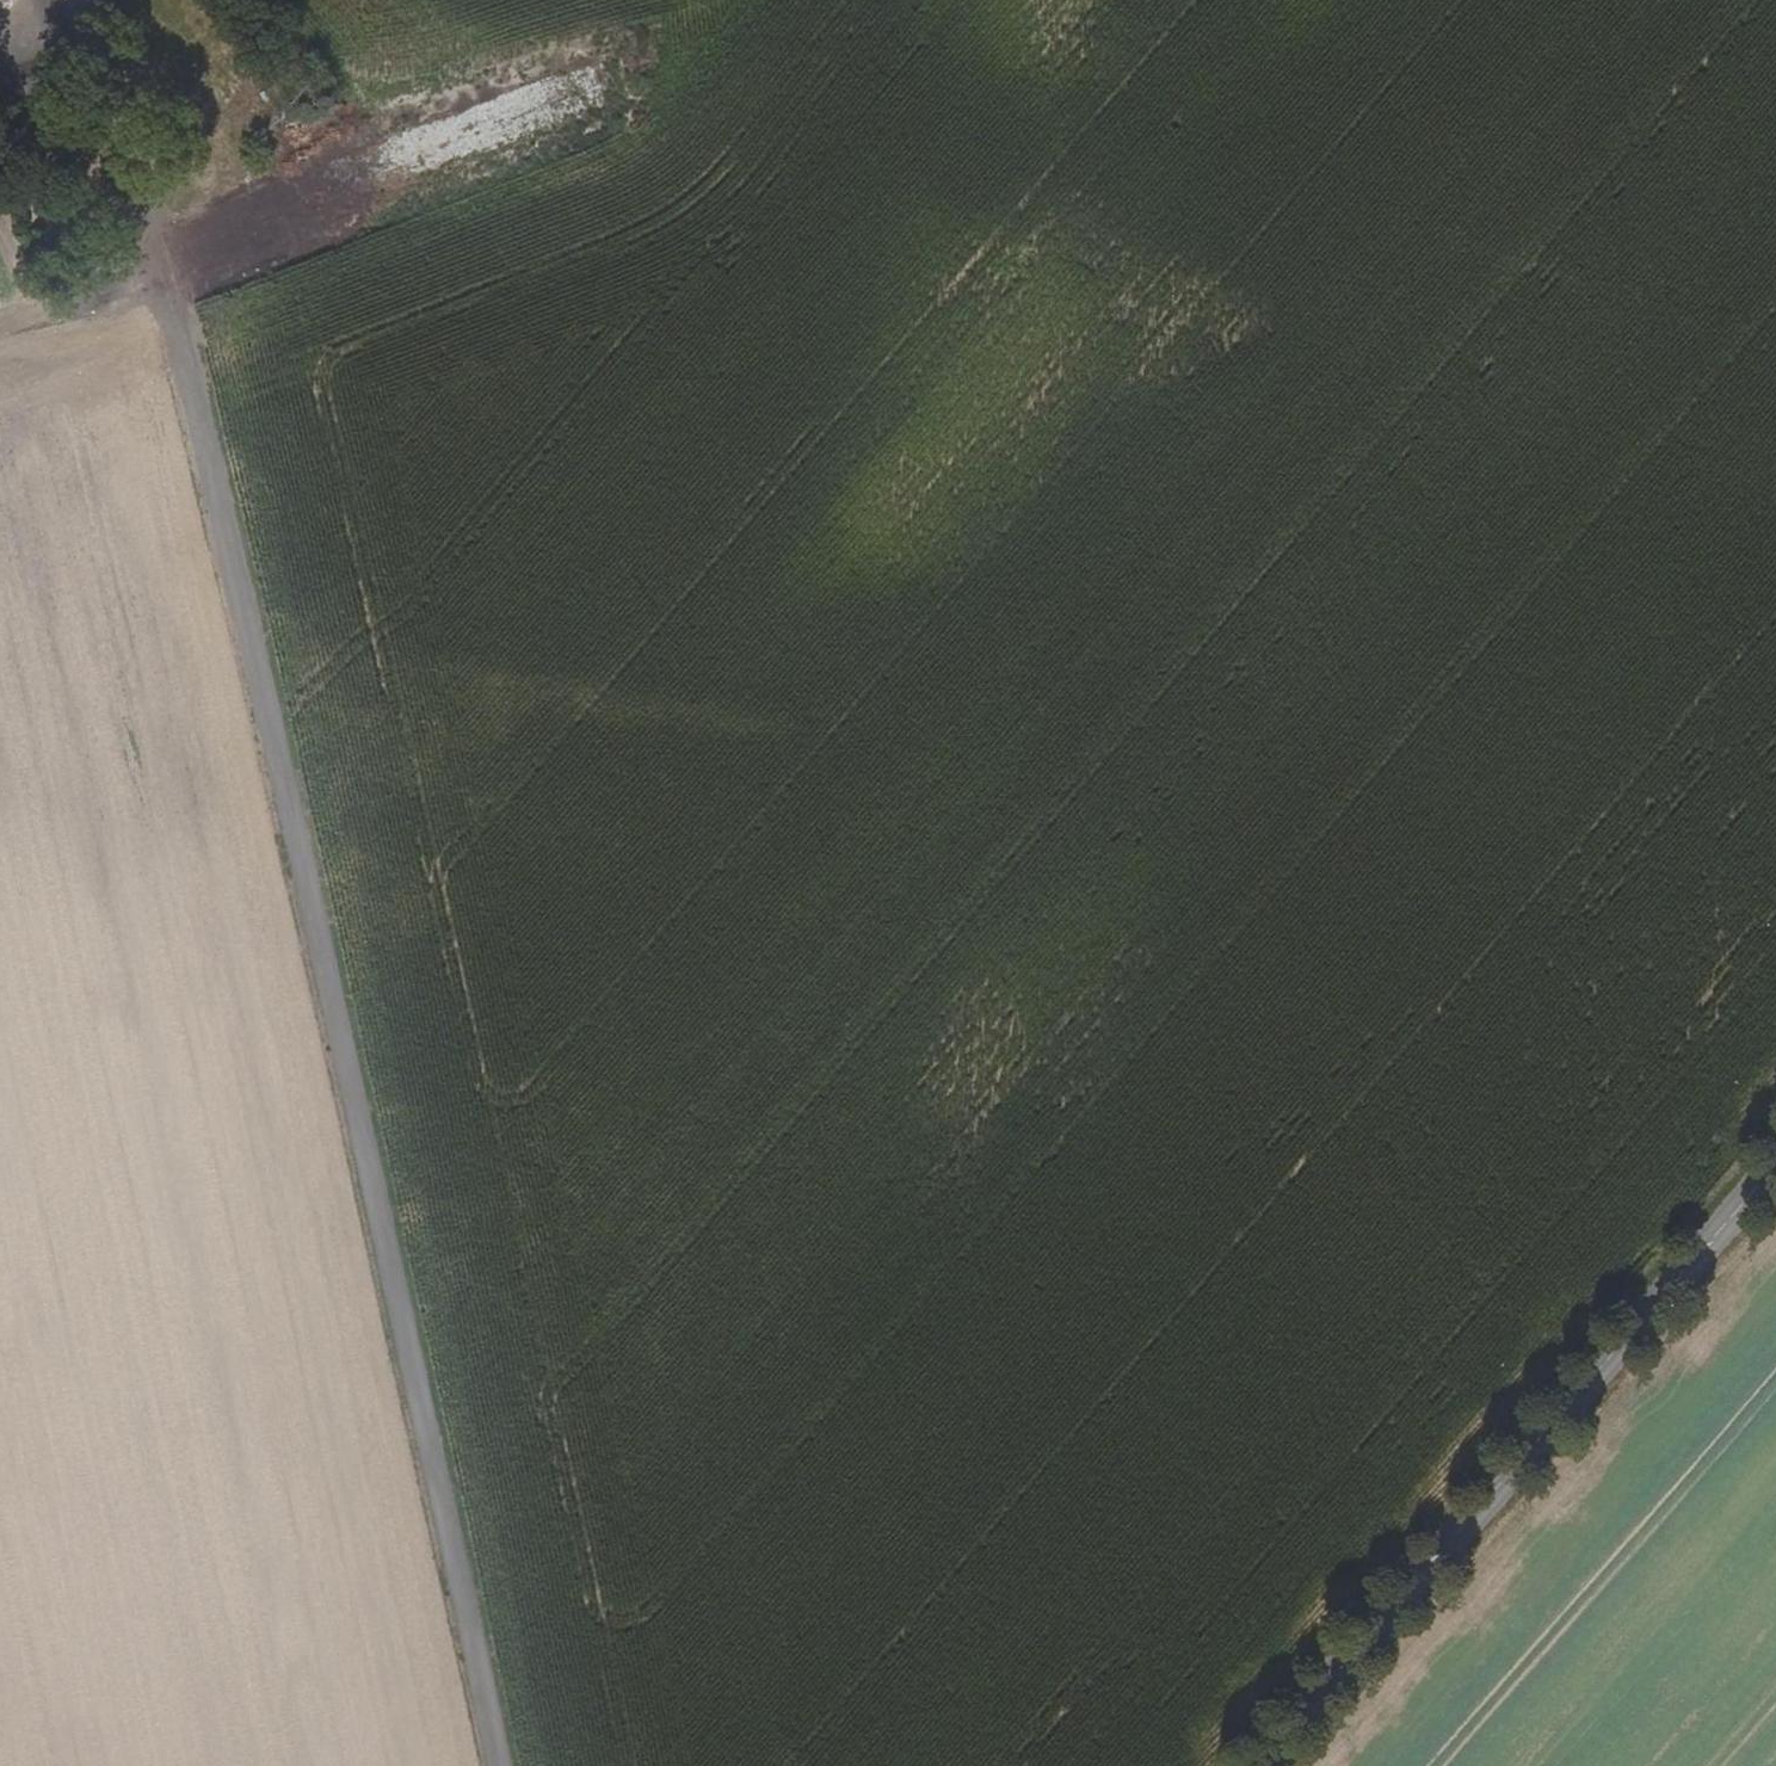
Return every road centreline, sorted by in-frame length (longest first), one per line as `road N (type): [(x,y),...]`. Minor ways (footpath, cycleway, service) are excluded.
road 1 (track): [(490,1765),(213,505),(163,322),(147,214),(73,0)]
road 2 (tertiary): [(1258,1765),(1775,1167)]

